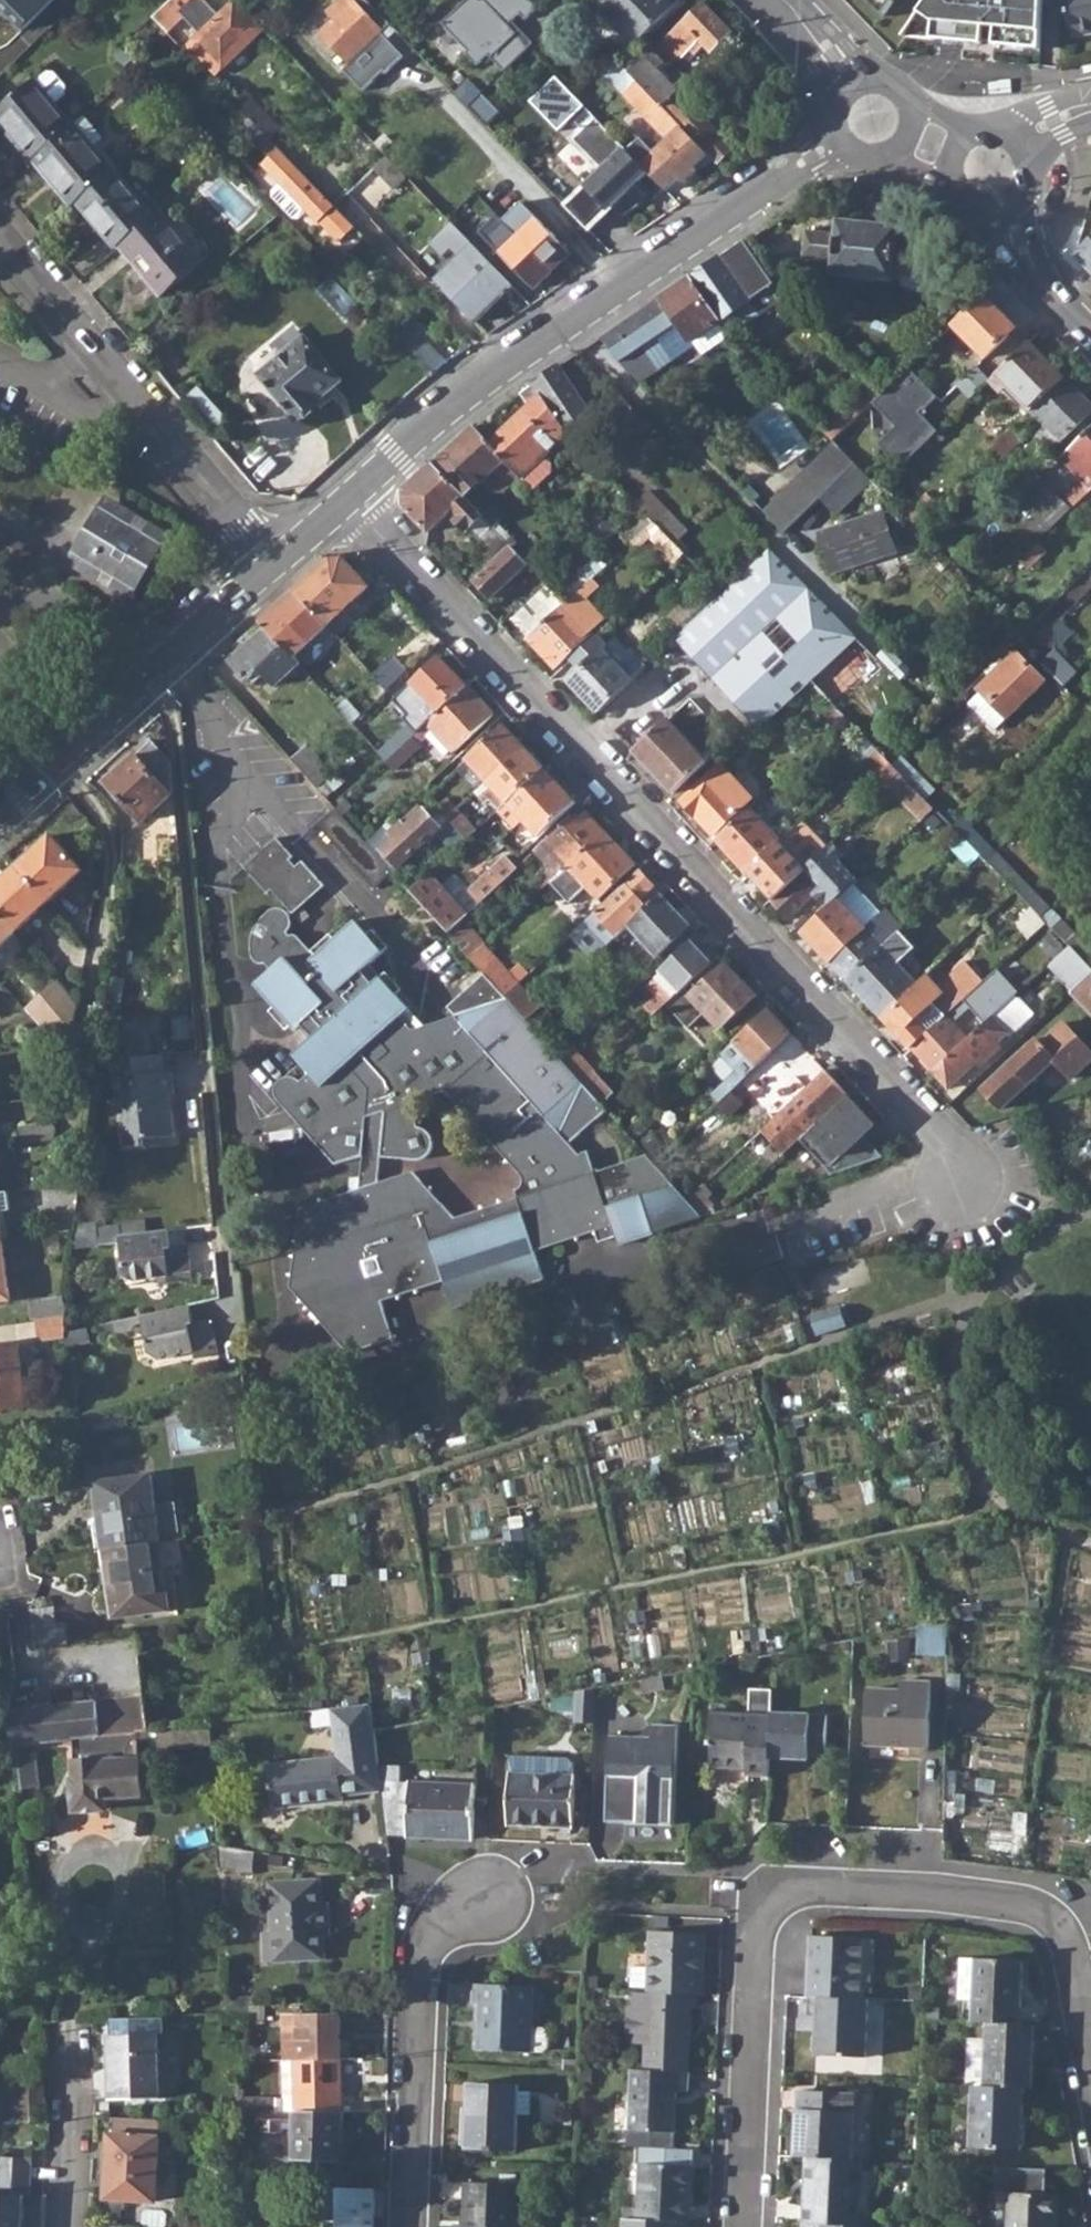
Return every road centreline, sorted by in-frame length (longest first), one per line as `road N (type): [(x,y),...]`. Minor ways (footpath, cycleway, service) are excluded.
road 1 (residential): [(351,500),(967,1178)]
road 2 (residential): [(1090,2050),(1074,1961),(1043,1918),(931,1894),(813,1890),(786,1901),(763,1923),(744,2226)]
road 3 (tertiary): [(873,123),(586,307),(351,500)]
road 4 (residential): [(156,673),(173,714),(229,1287)]
road 5 (residential): [(52,765),(102,812),(114,846),(71,1178)]
road 6 (residential): [(0,244),(278,564)]
road 7 (residential): [(411,2226),(423,1965),(443,1931),(470,1908)]
road 8 (tertiary): [(989,169),(1024,256),(1090,338)]
road 9 (residential): [(67,2226),(72,2031)]
road 10 (unclassified): [(0,622),(30,600),(65,608),(145,682)]
road 11 (tertiary): [(278,564),(156,673)]
road 12 (tertiary): [(782,0),(846,72),(873,123)]
road 13 (tertiary): [(873,123),(989,169)]
road 14 (tertiary): [(145,682),(52,765)]
road 15 (residential): [(1090,105),(989,169)]

